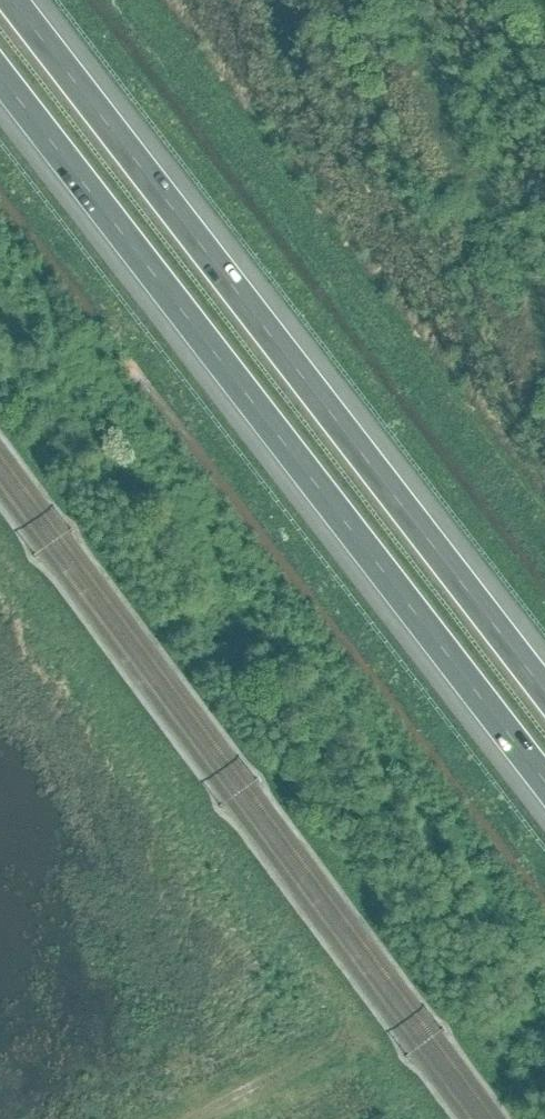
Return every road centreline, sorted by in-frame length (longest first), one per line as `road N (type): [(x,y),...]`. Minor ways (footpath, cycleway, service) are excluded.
road 1 (motorway): [(0,78),(544,784)]
road 2 (motorway): [(544,694),(9,0)]

